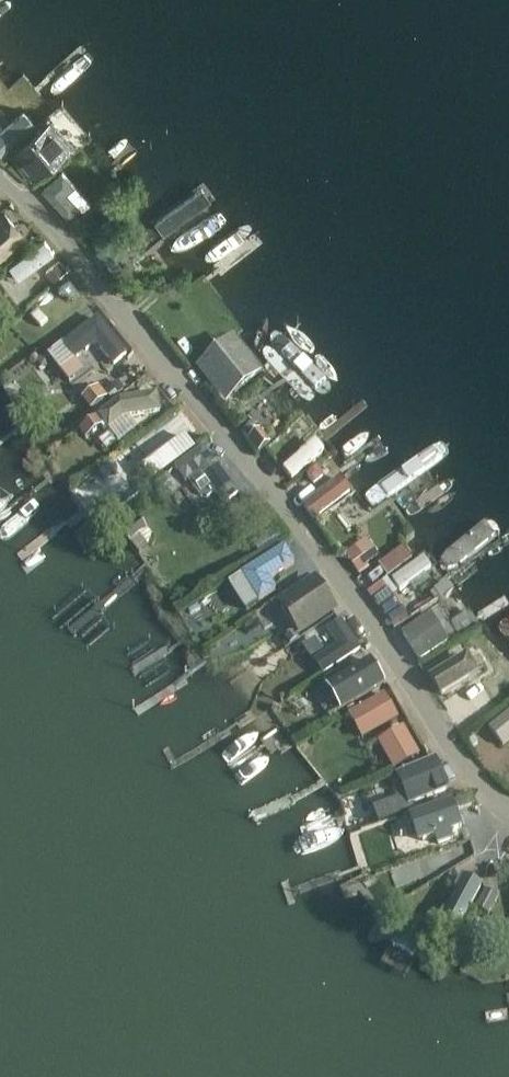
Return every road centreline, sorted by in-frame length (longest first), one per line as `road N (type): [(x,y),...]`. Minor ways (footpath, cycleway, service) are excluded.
road 1 (residential): [(508,828),(349,597),(24,194),(0,175)]

